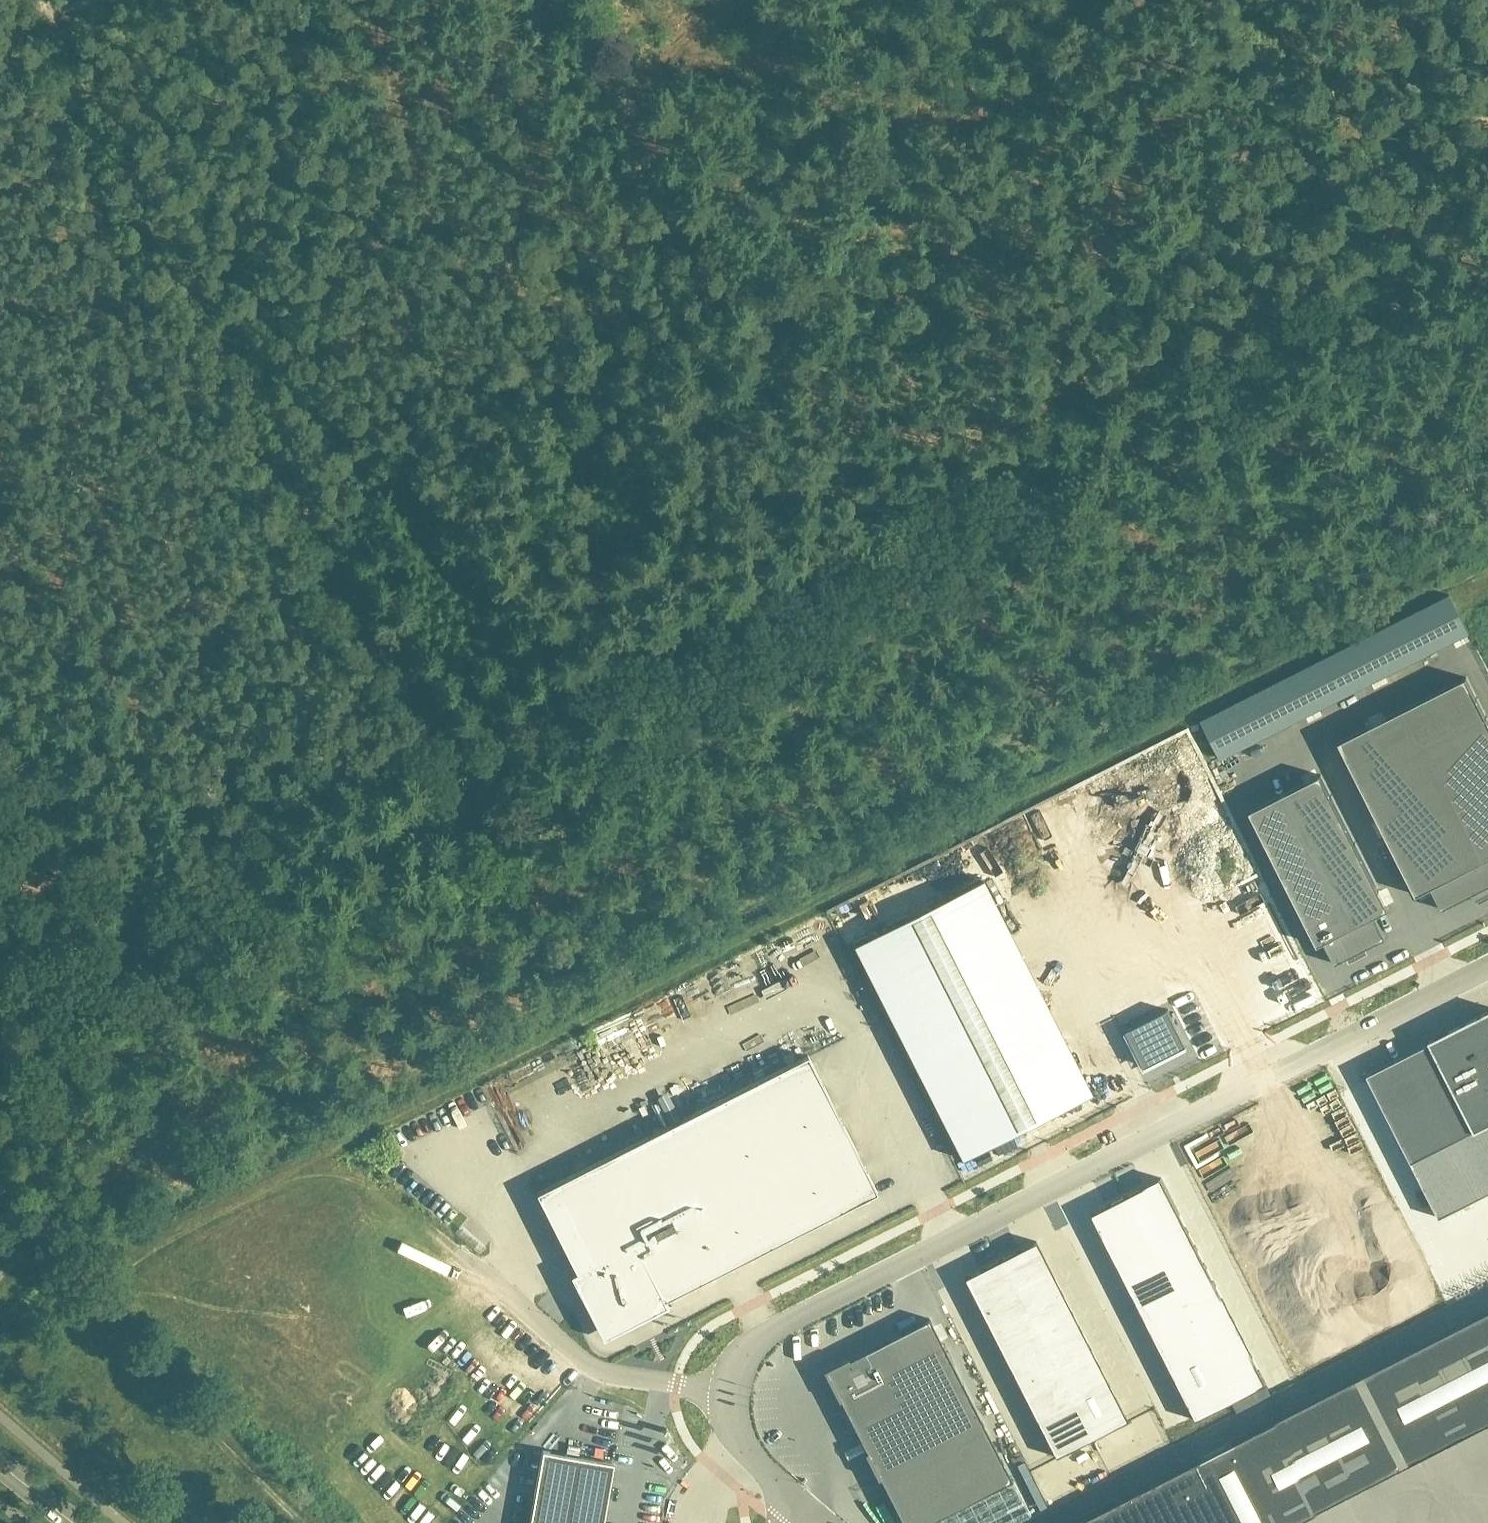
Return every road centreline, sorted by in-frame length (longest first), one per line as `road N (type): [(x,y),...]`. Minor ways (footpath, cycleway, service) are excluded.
road 1 (track): [(257,967),(1071,525),(1487,312)]
road 2 (unclassified): [(801,1510),(745,1452),(728,1420),(734,1362),(758,1340),(1487,968)]
road 3 (track): [(59,1071),(257,967)]

